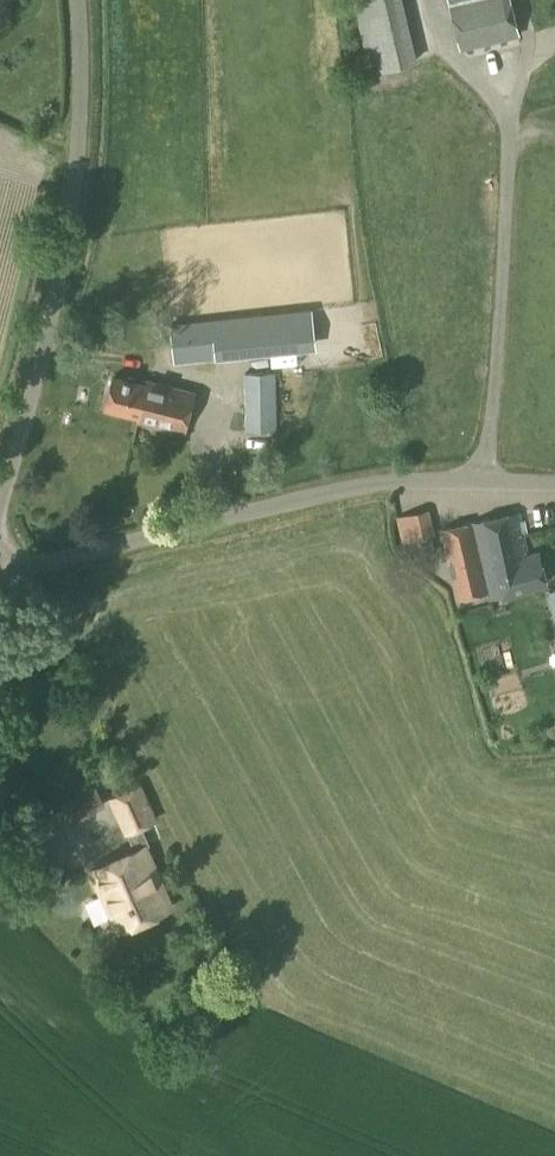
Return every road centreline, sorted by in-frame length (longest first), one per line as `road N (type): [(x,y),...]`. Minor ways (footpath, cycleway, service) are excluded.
road 1 (unclassified): [(0,562),(27,569),(366,484),(554,481)]
road 2 (unclassified): [(0,509),(75,186),(77,0)]

